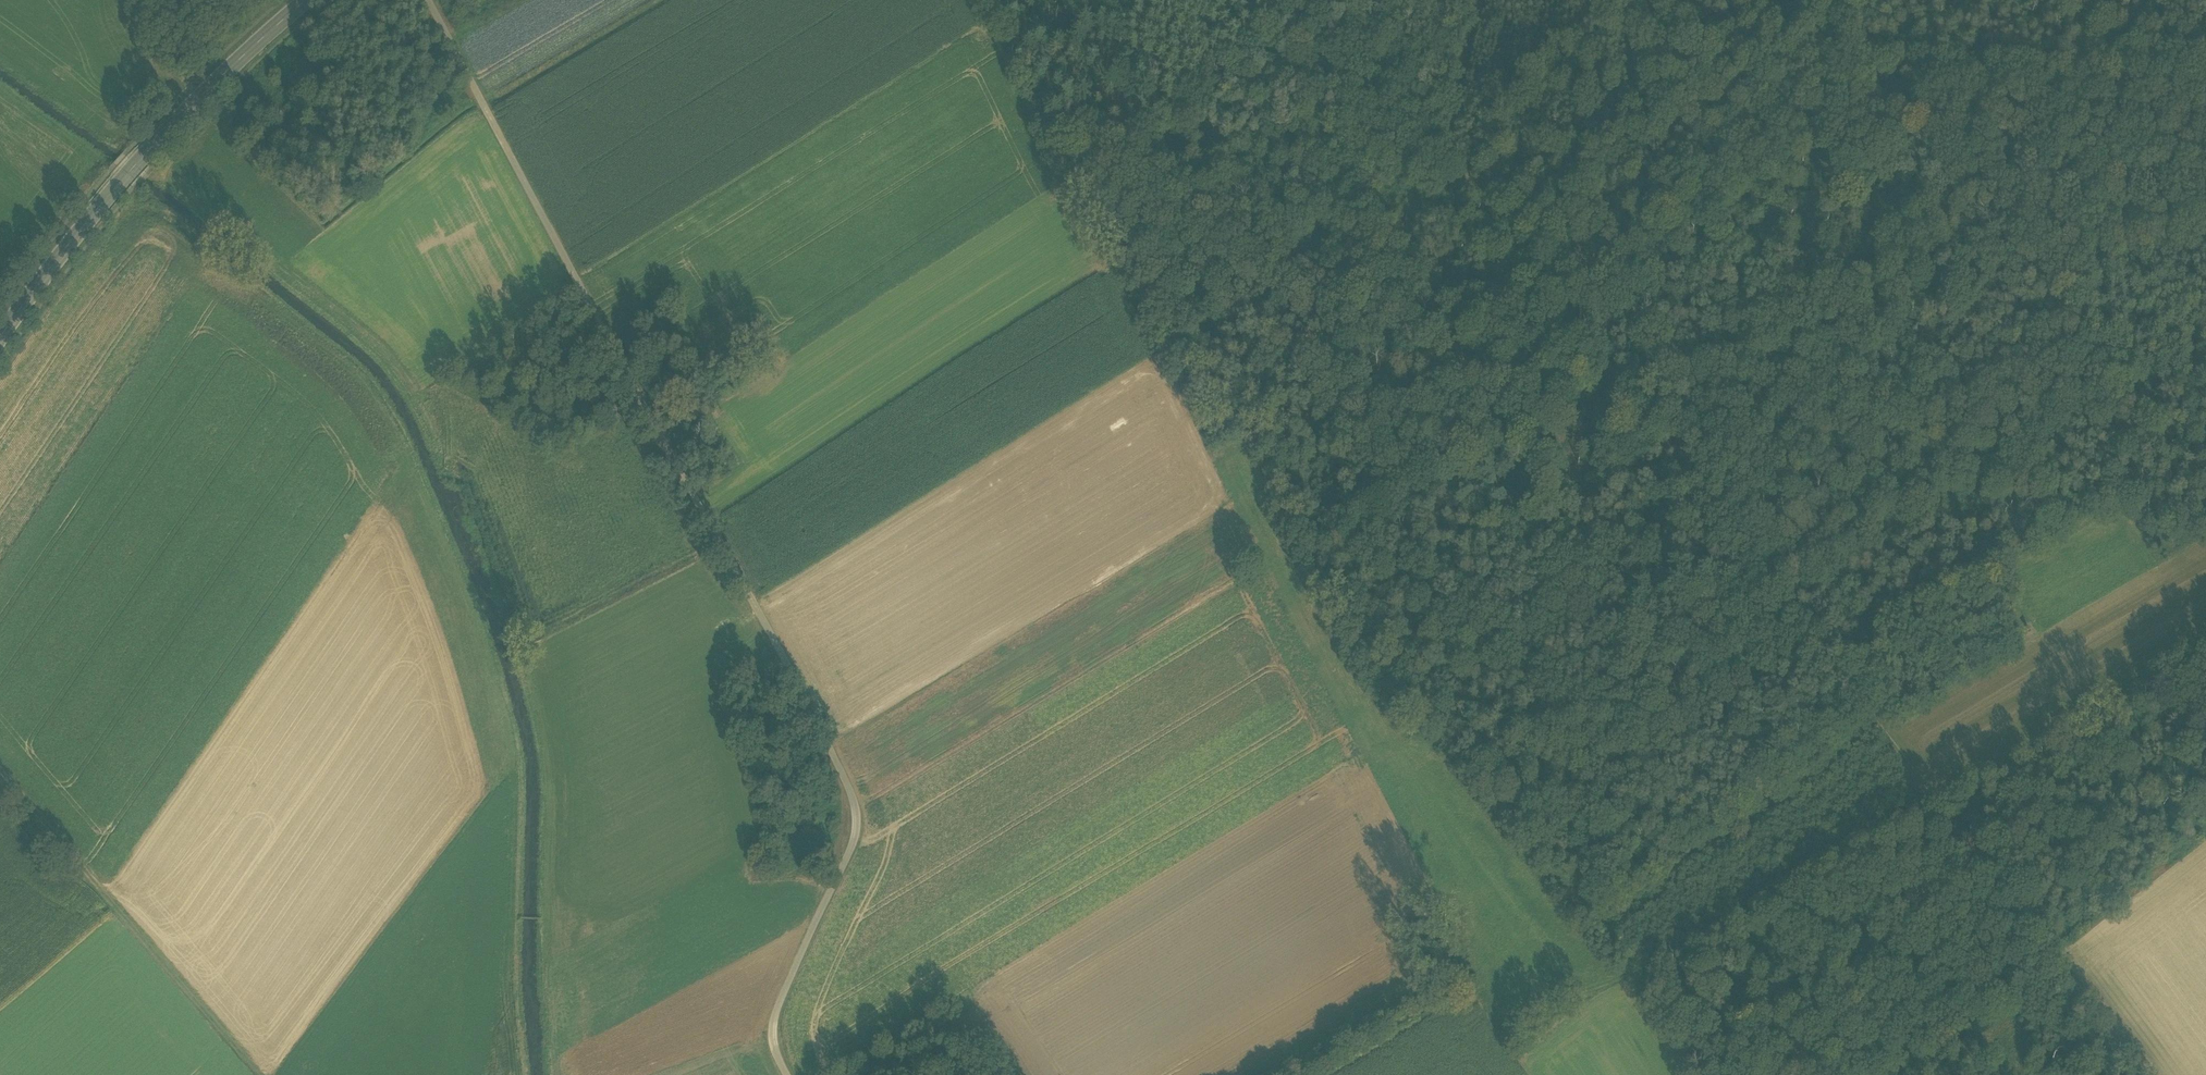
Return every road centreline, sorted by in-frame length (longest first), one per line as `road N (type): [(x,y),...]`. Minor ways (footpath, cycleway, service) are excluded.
road 1 (track): [(2143,1074),(1328,0)]
road 2 (unclassified): [(428,0),(859,796),(862,827),(774,1016),(790,1074)]
road 3 (track): [(2205,645),(1734,928),(1510,1027)]
road 4 (track): [(1446,155),(1305,249),(1228,347),(1233,367),(1270,383),(1275,408),(1258,445),(1274,481),(1302,474),(1292,441)]
road 5 (secondary): [(307,0),(140,160),(0,337)]
road 6 (track): [(259,1074),(0,771)]
road 7 (track): [(2069,978),(1909,1074)]
road 8 (track): [(1832,665),(1987,574)]
road 9 (track): [(1446,155),(1483,0)]
road 10 (track): [(1318,0),(1192,95)]

